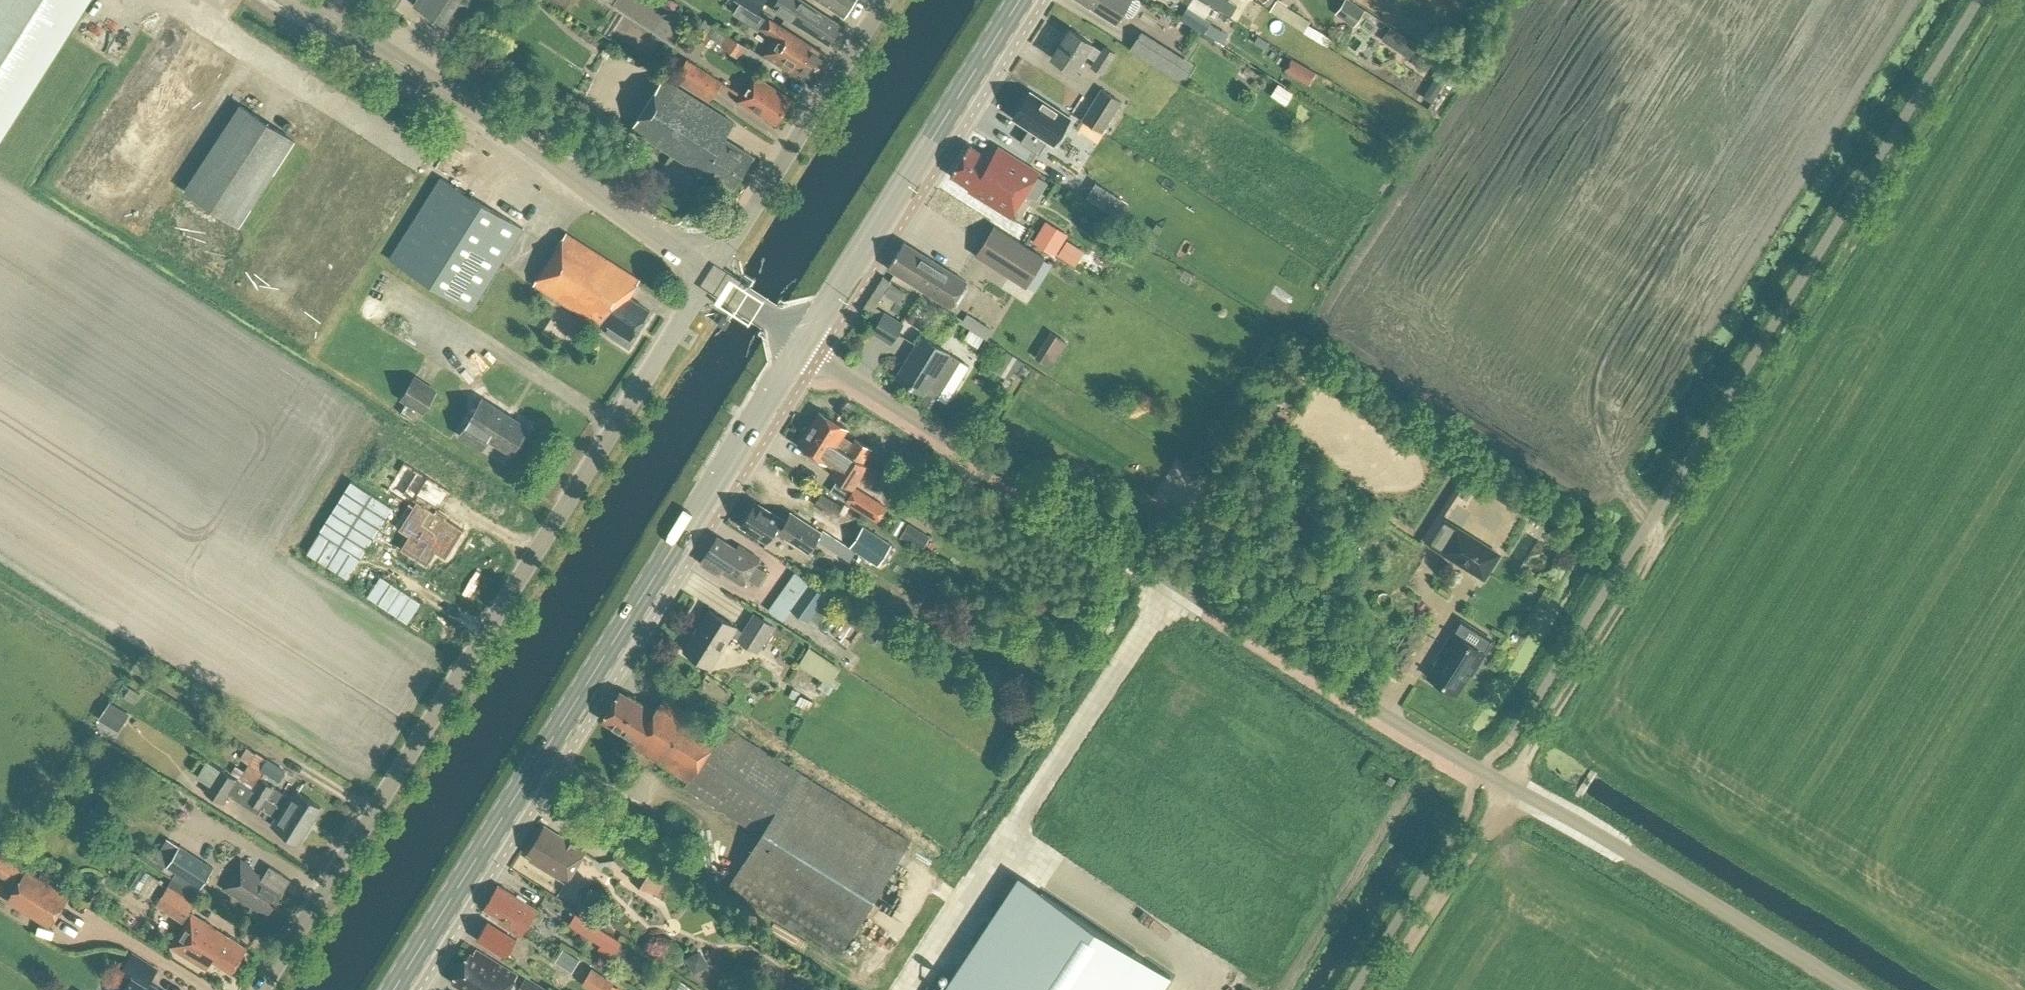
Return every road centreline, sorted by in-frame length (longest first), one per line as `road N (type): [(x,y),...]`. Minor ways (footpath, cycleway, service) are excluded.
road 1 (unclassified): [(1855,989),(1418,734),(804,343)]
road 2 (track): [(1379,989),(2000,0)]
road 3 (unclassified): [(260,989),(711,275)]
road 4 (primary): [(394,989),(804,343)]
road 5 (unclassified): [(711,275),(473,106),(305,0)]
road 6 (primary): [(804,343),(1019,0)]
road 7 (unclassified): [(711,275),(884,0)]

